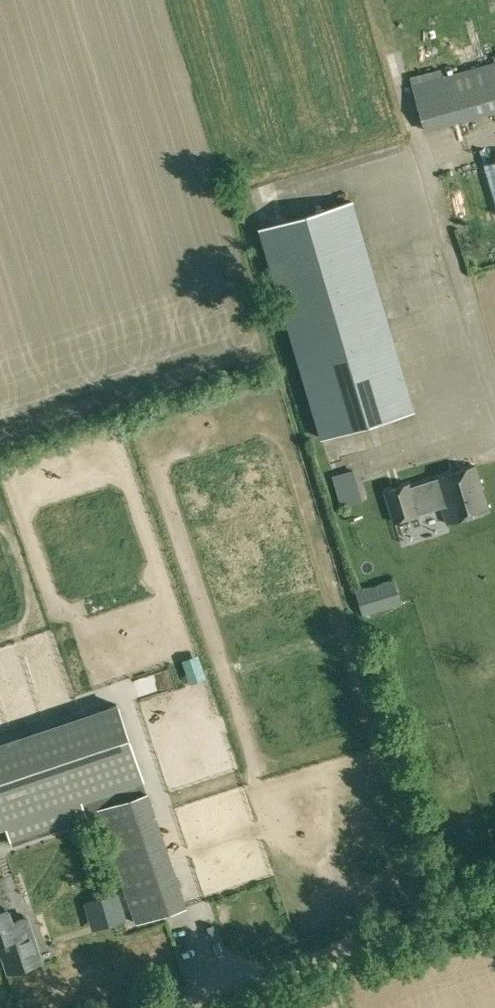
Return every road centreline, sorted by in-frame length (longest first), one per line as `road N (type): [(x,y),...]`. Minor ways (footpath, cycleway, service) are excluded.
road 1 (unclassified): [(168,1007),(494,899)]

